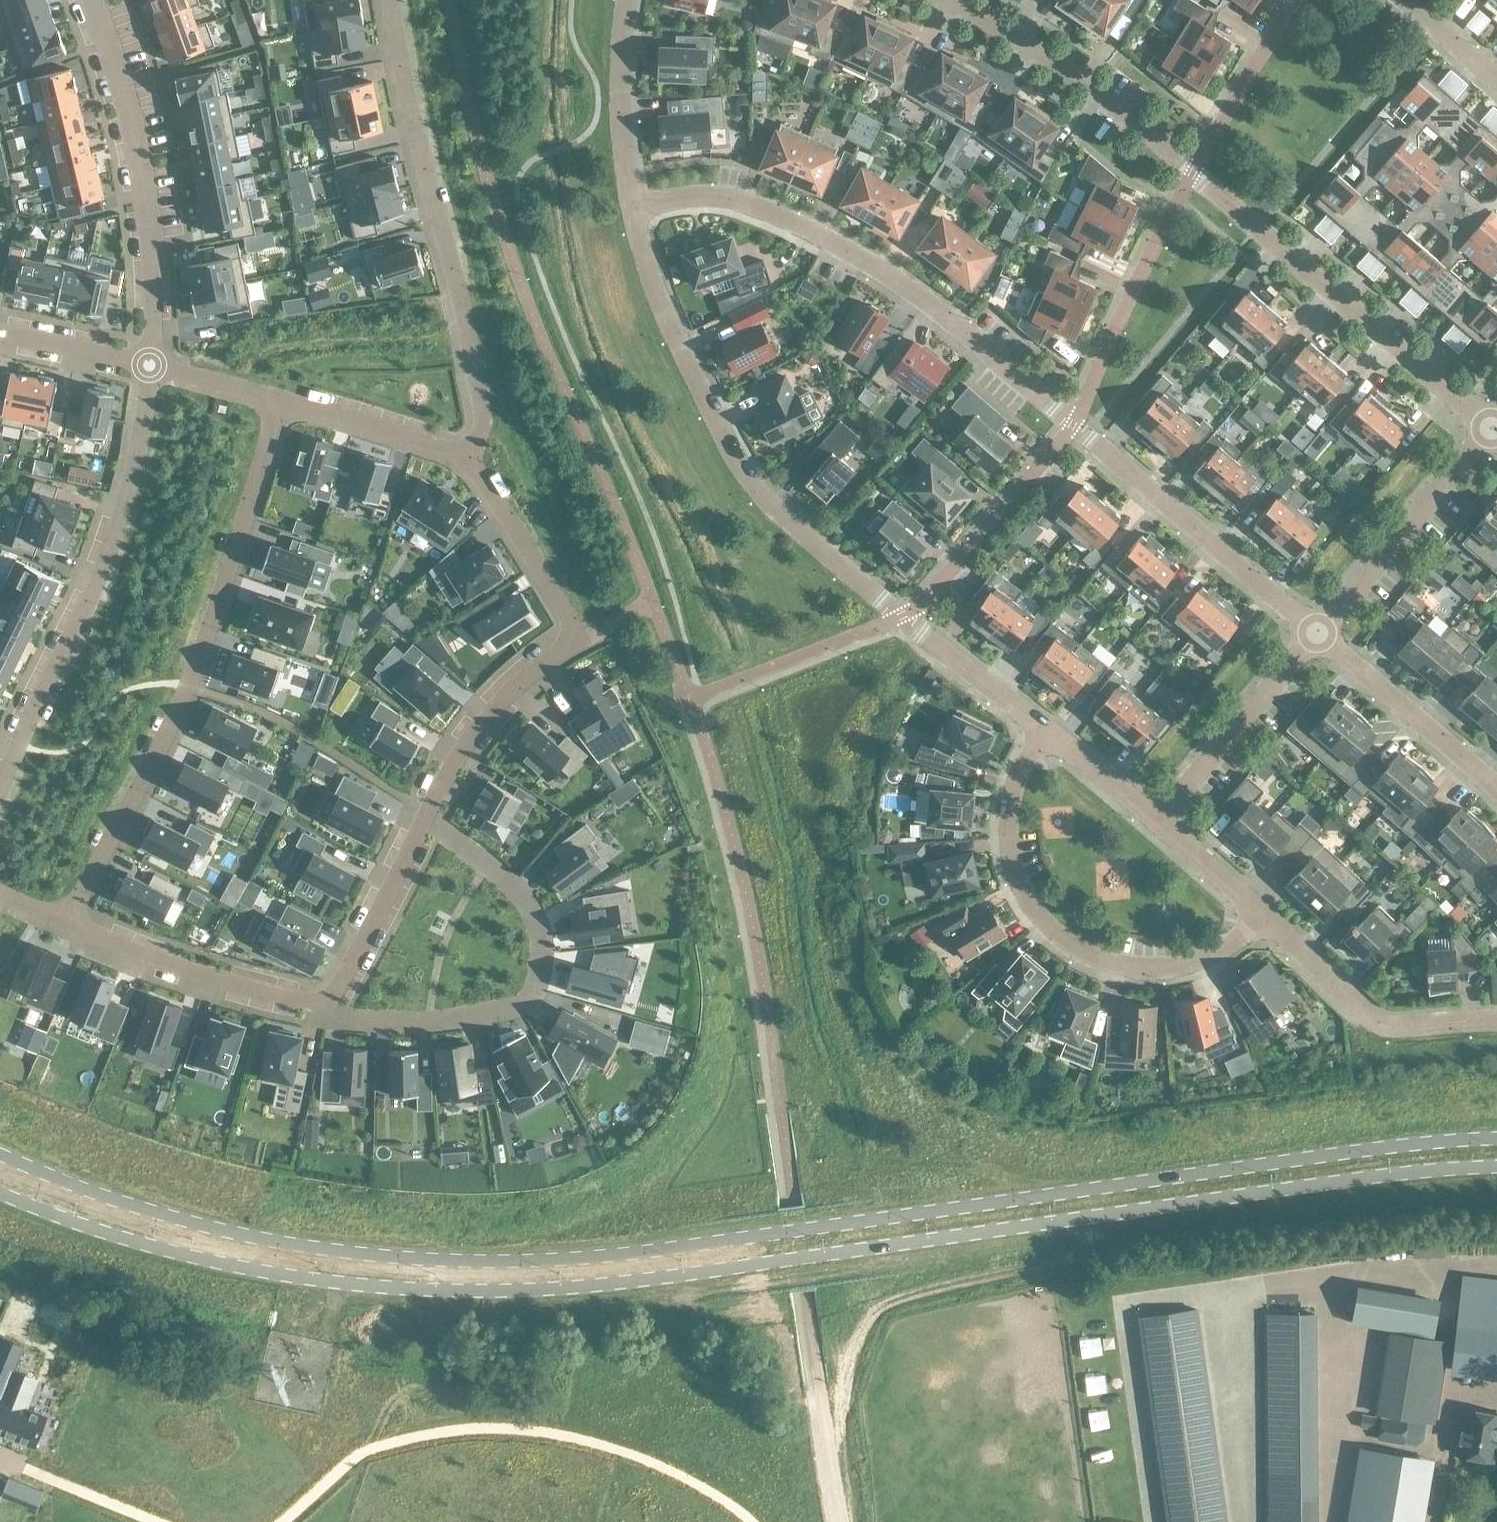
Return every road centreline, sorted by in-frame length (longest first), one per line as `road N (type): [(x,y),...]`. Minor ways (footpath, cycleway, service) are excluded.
road 1 (secondary): [(1496,1141),(517,1261),(330,1251),(222,1231),(0,1154)]
road 2 (secondary): [(0,1194),(213,1265),(322,1283),(460,1292),(605,1284),(1402,1176),(1496,1170)]
road 3 (residential): [(68,922),(190,685),(279,399)]
road 4 (residential): [(1073,424),(917,291),(823,236),(697,192),(632,203)]
road 5 (residential): [(632,203),(664,312),(750,481),(904,617)]
road 6 (residential): [(391,0),(483,413),(469,457)]
road 7 (residential): [(1260,904),(1218,948),(1136,965),(1094,957),(1043,919),(1018,880),(1009,834),(1015,791),(1042,721)]
road 8 (residential): [(0,785),(116,532),(151,363)]
road 9 (residential): [(469,457),(578,641),(500,703),(457,757),(428,816)]
road 10 (residential): [(331,1019),(414,1023),(506,1011),(534,999),(542,947),(524,896),(428,816)]
road 11 (residential): [(1491,429),(1192,171)]
road 12 (residential): [(151,363),(147,202),(126,102),(90,0)]
road 13 (residential): [(1318,638),(1073,424)]
road 14 (residential): [(1192,171),(1048,58),(950,0)]
road 15 (residential): [(1260,904),(1372,1022),(1496,1019)]
road 16 (residential): [(331,1019),(68,922)]
road 17 (residential): [(1073,424),(1192,171)]
road 18 (residential): [(1491,429),(1318,638)]
road 19 (residential): [(904,617),(1073,424)]
road 20 (residential): [(1318,638),(1157,819)]
road 21 (residential): [(1496,793),(1318,638)]
road 22 (residential): [(428,816),(331,1019)]
road 23 (residential): [(627,0),(620,96),(632,203)]
road 24 (residential): [(1192,171),(1299,0)]
road 25 (residential): [(279,399),(469,457)]
road 26 (residential): [(904,617),(1042,721)]
road 27 (residential): [(0,337),(151,363)]
road 28 (residential): [(1042,721),(1157,819)]
road 29 (residential): [(1157,819),(1260,904)]
road 30 (residential): [(151,363),(279,399)]
road 31 (residential): [(1496,81),(1402,0)]

